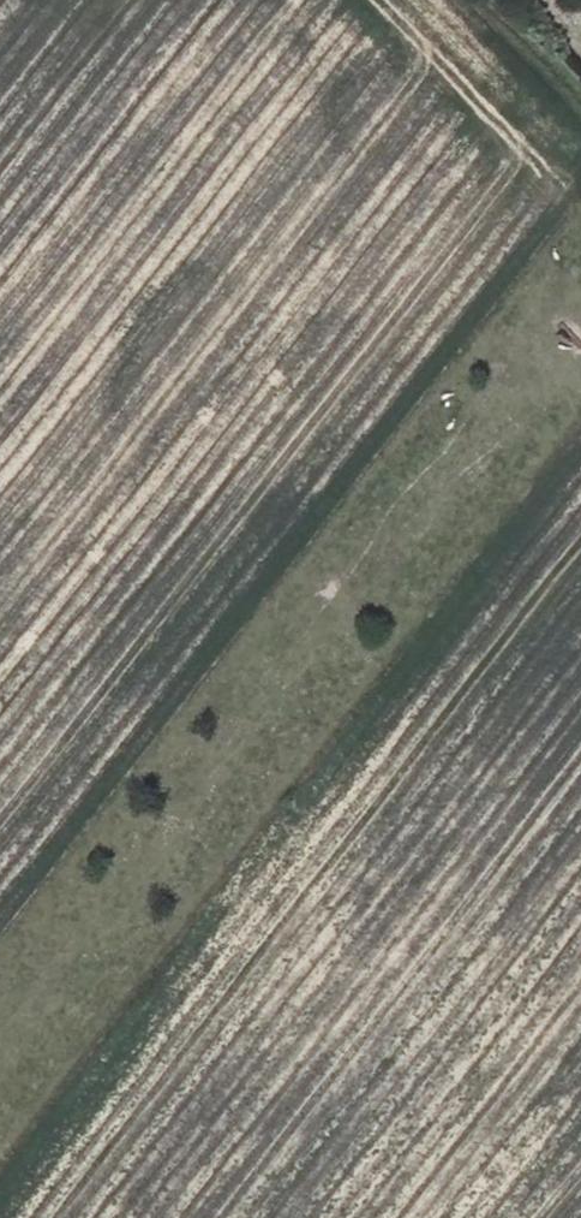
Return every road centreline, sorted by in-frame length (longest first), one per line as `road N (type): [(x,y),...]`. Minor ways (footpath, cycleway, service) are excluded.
road 1 (track): [(476,0),(580,121)]

